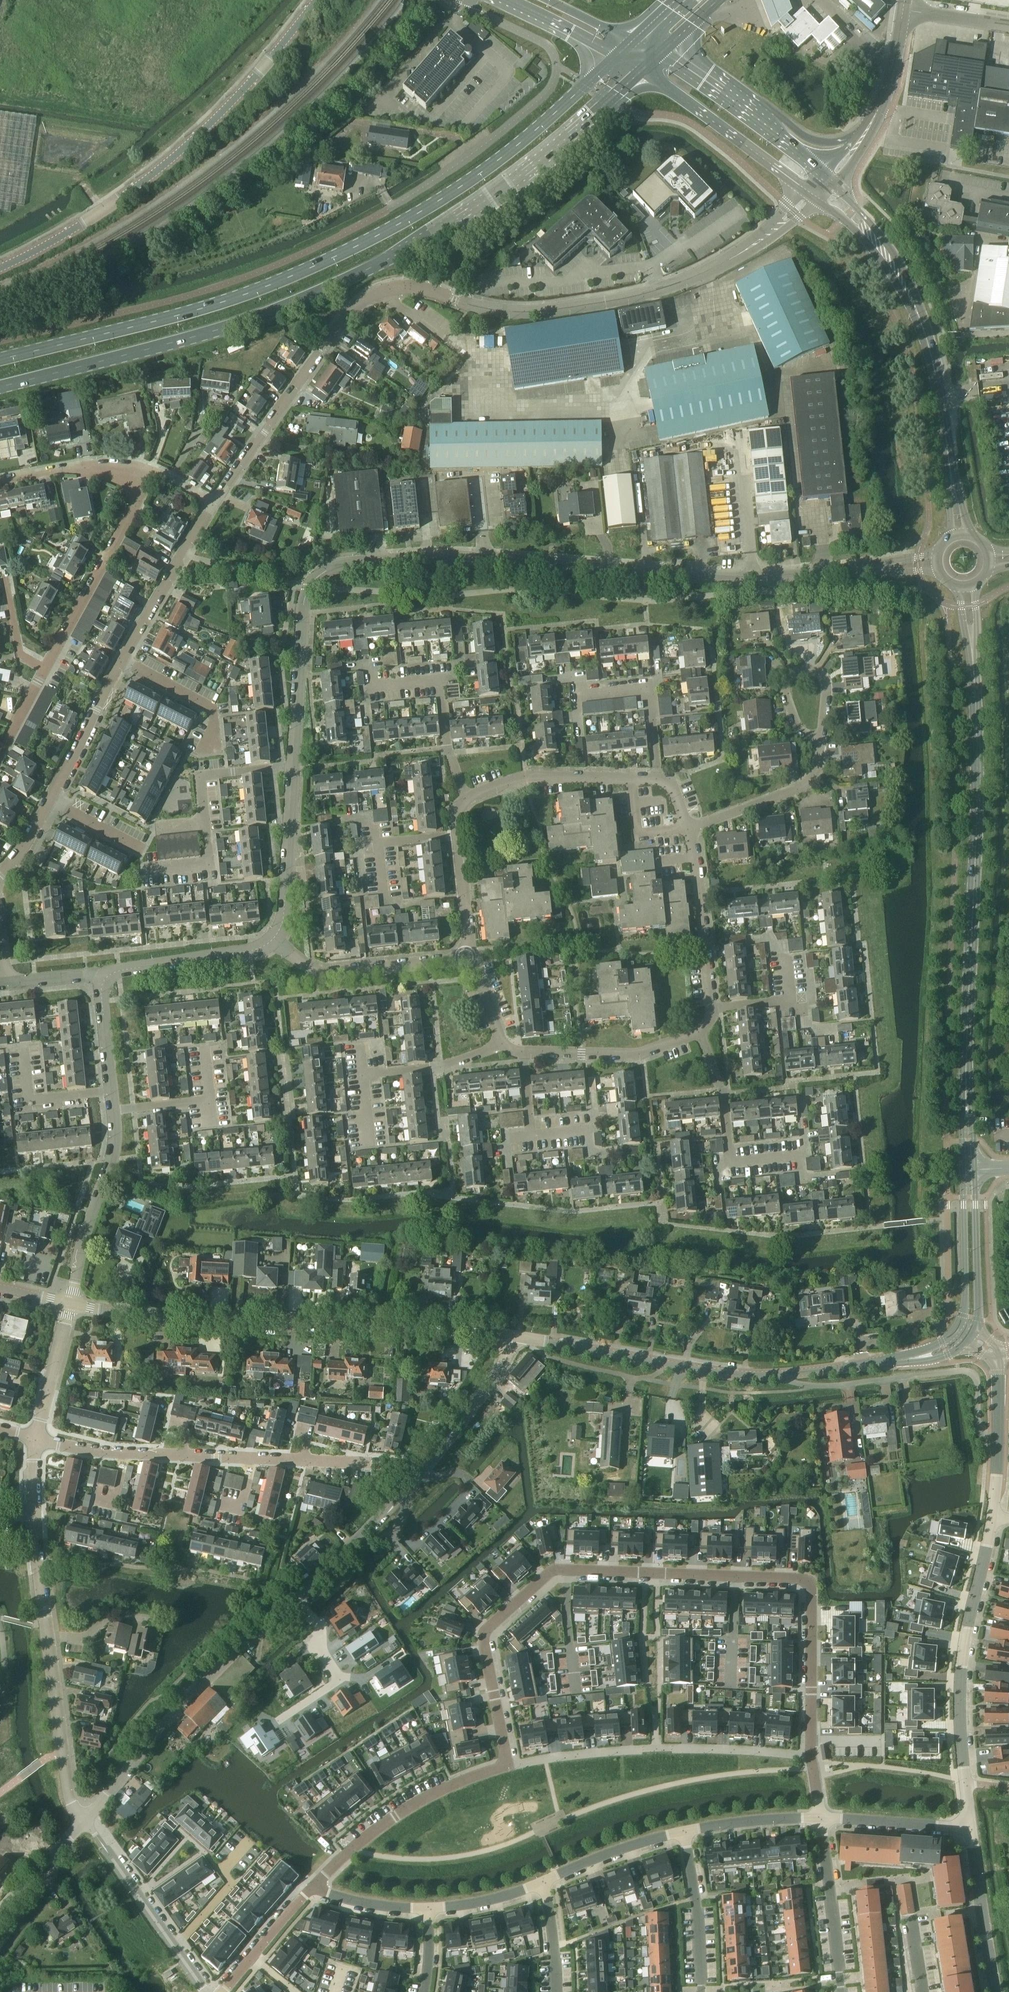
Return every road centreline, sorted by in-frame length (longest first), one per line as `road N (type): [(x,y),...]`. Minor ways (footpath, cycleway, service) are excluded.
road 1 (residential): [(276,942),(285,913),(303,601),(323,570),(439,557),(751,578),(918,565)]
road 2 (primary): [(0,386),(256,316),(407,249),(523,169),(643,70)]
road 3 (primary): [(618,56),(454,191),(382,233),(226,301),(0,360)]
road 4 (residential): [(811,1756),(804,1579),(552,1570),(483,1639),(507,1766)]
road 5 (tertiary): [(964,587),(977,806),(966,1097)]
road 6 (tertiary): [(511,1335),(205,1323),(71,1304)]
road 7 (residential): [(687,829),(672,787),(659,779),(535,777),(466,800),(456,812),(470,958)]
road 8 (tertiary): [(0,268),(89,220),(187,145),(316,0)]
road 9 (residential): [(502,1044),(523,1052),(639,1053),(698,1030),(712,1009),(687,829)]
road 10 (unclassified): [(453,300),(576,305),(659,290),(730,263),(814,195)]
road 11 (residential): [(83,1821),(68,1802),(37,1560),(35,1439)]
road 12 (tertiary): [(876,1366),(735,1376),(511,1335)]
road 13 (residential): [(213,506),(358,302),(414,288),(453,300)]
road 14 (unclassified): [(294,1598),(431,1466),(488,1393),(511,1335)]
road 15 (residential): [(375,1464),(90,1452),(35,1439)]
road 16 (unclassified): [(460,7),(547,46),(552,82),(515,120),(390,208)]
road 17 (residential): [(71,1304),(114,1142),(105,978)]
road 18 (residential): [(970,1828),(960,1669),(991,1522)]
road 19 (unclassified): [(83,1821),(189,1696),(294,1598)]
road 20 (residential): [(507,1766),(642,1749),(811,1756)]
road 21 (secondary): [(959,535),(932,359),(903,284)]
road 22 (residential): [(316,1884),(394,1817),(449,1785),(507,1766)]
road 23 (residential): [(44,668),(149,472)]
road 24 (secondary): [(830,182),(657,55)]
road 25 (secondary): [(643,70),(814,195)]
road 26 (residential): [(470,958),(315,973),(276,942)]
road 27 (unclassified): [(830,182),(867,132),(890,79),(904,8)]
road 28 (residential): [(121,660),(213,506)]
road 29 (residential): [(820,738),(807,784),(687,829)]
road 30 (residential): [(104,1847),(203,1991)]
road 31 (residential): [(105,978),(276,942)]
road 32 (residential): [(821,1818),(840,1991)]
road 33 (unclassified): [(278,1720),(339,1680),(316,1648),(318,1626),(294,1598)]
road 34 (tertiary): [(969,1337),(979,1319),(975,1170)]
road 35 (residential): [(995,1991),(970,1828)]
road 36 (tertiary): [(962,1170),(965,1315),(958,1332)]
road 37 (residential): [(684,1832),(702,1991)]
road 38 (residential): [(48,800),(121,660)]
road 39 (residential): [(542,1882),(684,1832)]
road 40 (residential): [(0,482),(66,470),(149,472)]
road 41 (residential): [(821,1818),(970,1828)]
road 42 (residential): [(363,1076),(440,1068),(502,1044)]
road 43 (residential): [(223,1991),(316,1884)]
road 44 (residential): [(35,1439),(71,1304)]
road 45 (residential): [(684,1832),(821,1818)]
road 46 (residential): [(820,738),(797,729),(783,689),(793,671),(806,668),(820,673),(826,687)]
road 47 (tertiary): [(502,0),(618,56)]
road 48 (secondary): [(903,284),(881,237),(830,182)]
road 49 (secondary): [(814,195),(903,284)]
road 50 (unclassified): [(0,1908),(83,1821)]

